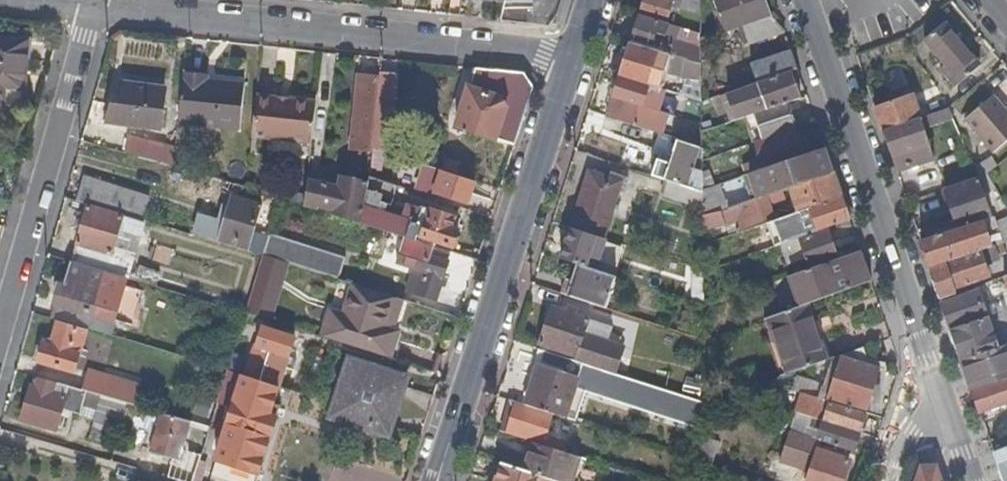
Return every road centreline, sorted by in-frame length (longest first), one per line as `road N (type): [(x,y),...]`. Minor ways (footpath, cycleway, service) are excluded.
road 1 (residential): [(573,58),(94,6)]
road 2 (tertiary): [(441,480),(573,58)]
road 3 (residential): [(947,415),(805,0)]
road 4 (residential): [(94,6),(0,333)]

